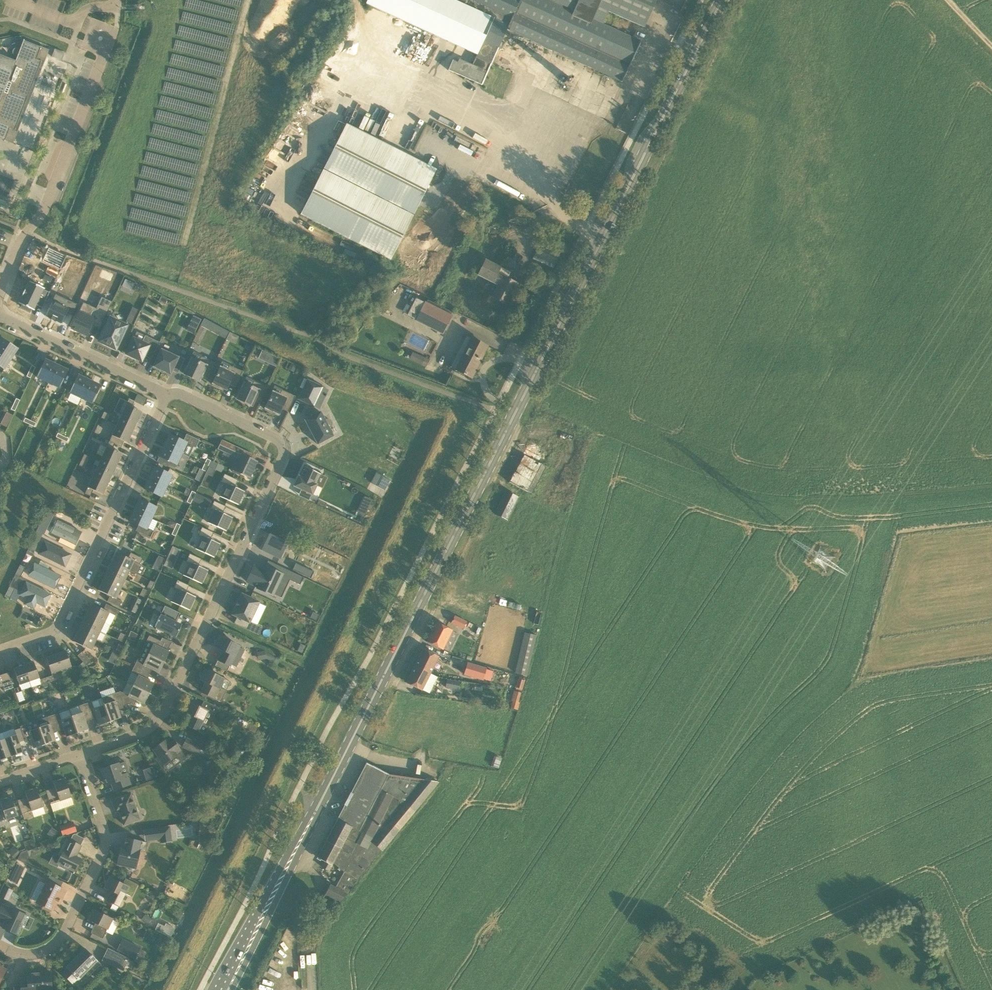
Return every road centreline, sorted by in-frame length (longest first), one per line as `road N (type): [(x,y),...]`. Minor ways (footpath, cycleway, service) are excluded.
road 1 (primary): [(221,989),(723,0)]
road 2 (residential): [(167,394),(275,438),(285,455),(162,715),(135,735),(76,755)]
road 3 (residential): [(0,649),(59,625),(70,611),(167,394)]
road 4 (residential): [(0,297),(42,216),(119,28),(119,5)]
road 5 (residential): [(0,946),(29,955),(52,946),(99,862),(103,827),(76,755)]
road 6 (residential): [(0,316),(167,394)]

